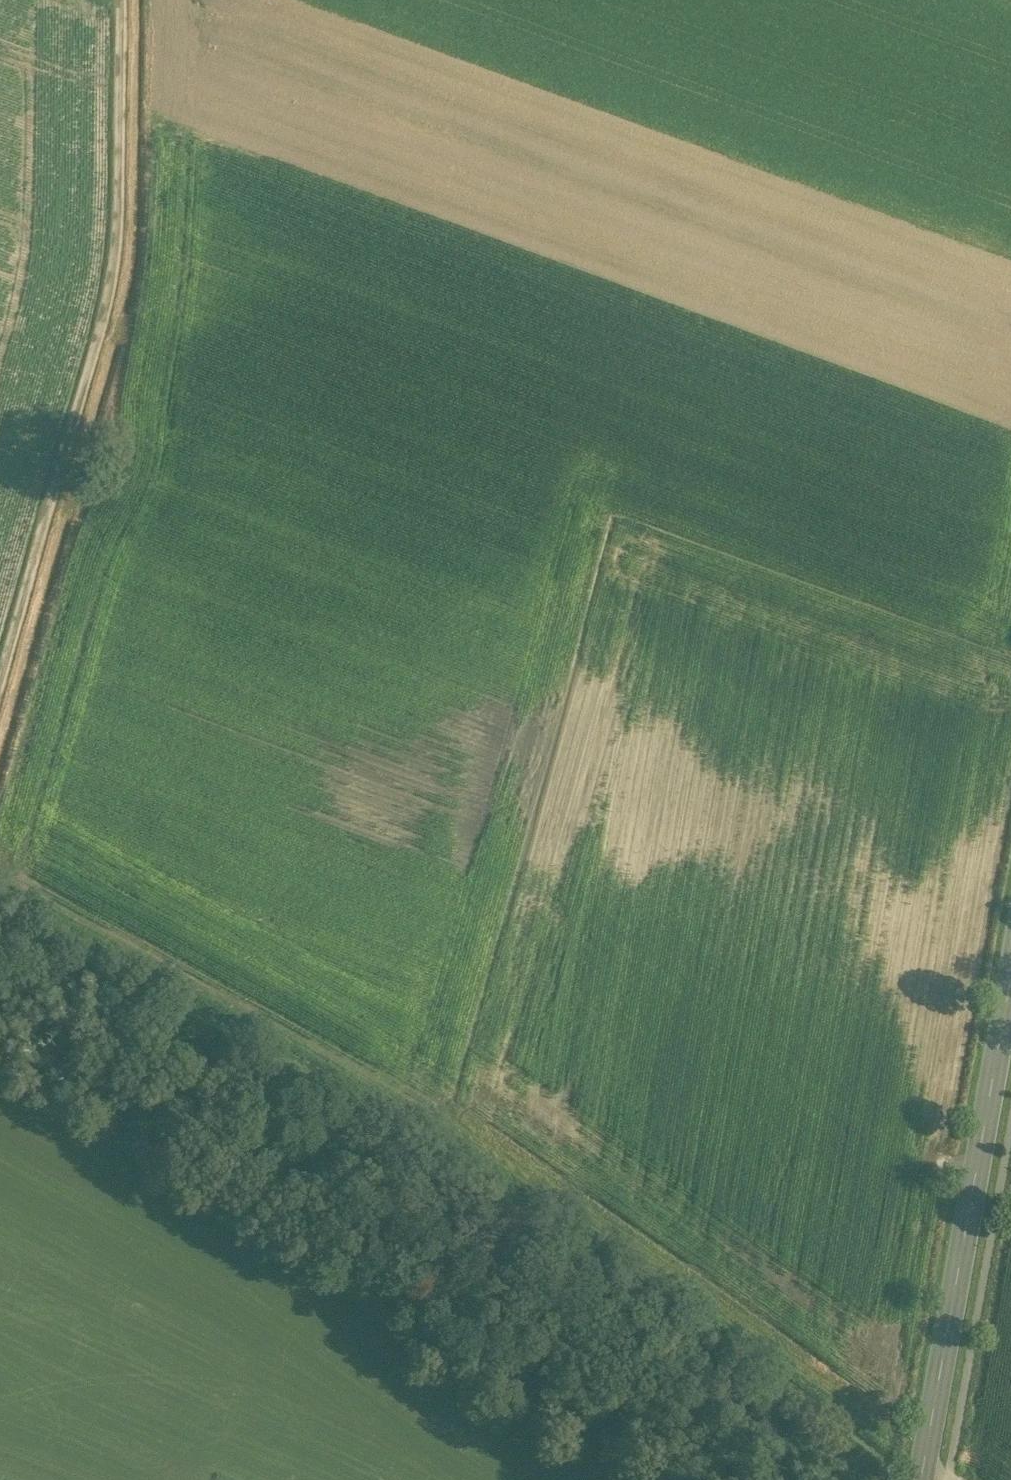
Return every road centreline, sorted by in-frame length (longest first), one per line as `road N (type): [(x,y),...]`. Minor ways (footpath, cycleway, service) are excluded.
road 1 (track): [(124,0),(120,266),(0,678)]
road 2 (secondary): [(927,1479),(1010,1007)]

